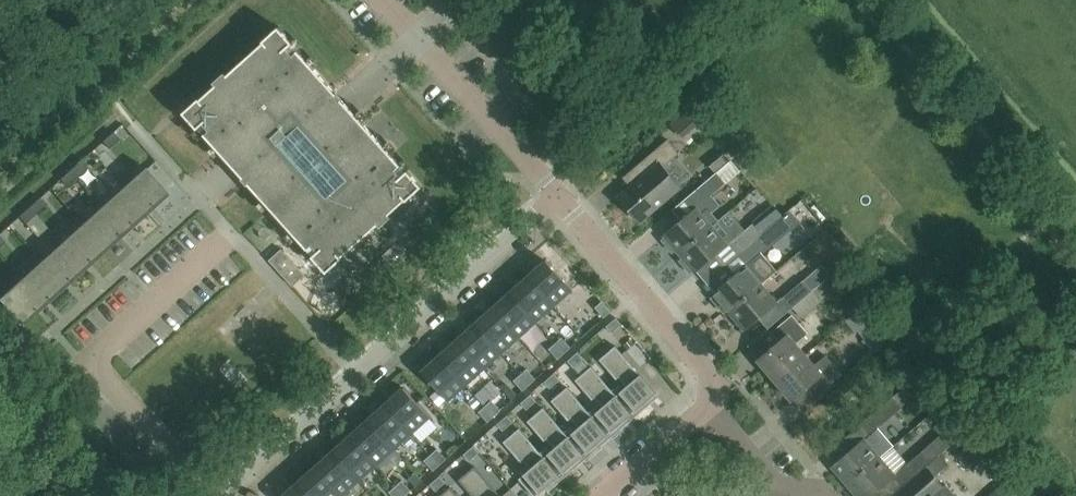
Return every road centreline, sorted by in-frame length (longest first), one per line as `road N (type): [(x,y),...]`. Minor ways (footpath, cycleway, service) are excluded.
road 1 (residential): [(220,495),(559,197)]
road 2 (residential): [(710,405),(713,375),(559,197)]
road 3 (residential): [(559,197),(383,0)]
road 4 (residential): [(824,495),(773,488),(710,405)]
road 5 (residential): [(606,495),(710,405)]

